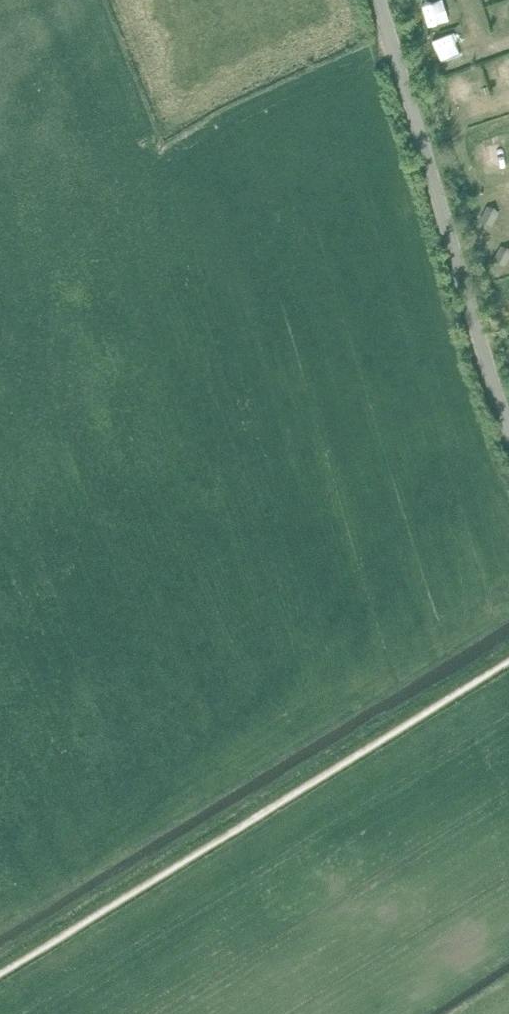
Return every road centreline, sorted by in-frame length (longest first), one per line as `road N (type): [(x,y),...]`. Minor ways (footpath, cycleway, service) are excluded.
road 1 (unclassified): [(508,426),(379,0)]

